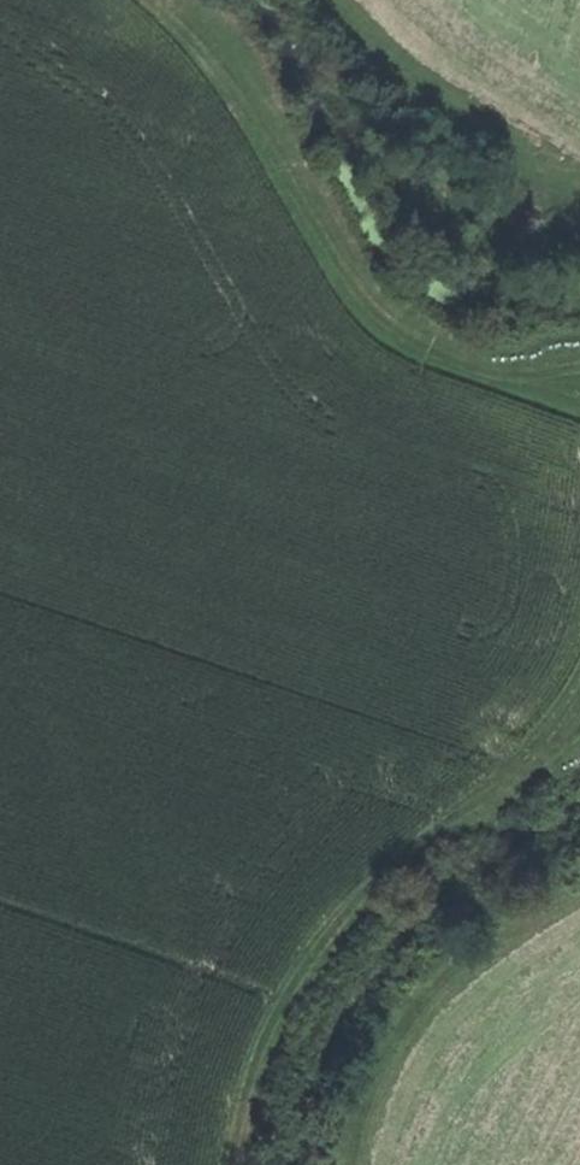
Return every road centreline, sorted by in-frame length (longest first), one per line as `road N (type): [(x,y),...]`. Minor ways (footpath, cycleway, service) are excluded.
road 1 (track): [(579,885),(450,962),(387,1049),(352,1164)]
road 2 (track): [(344,0),(432,86),(579,187)]

